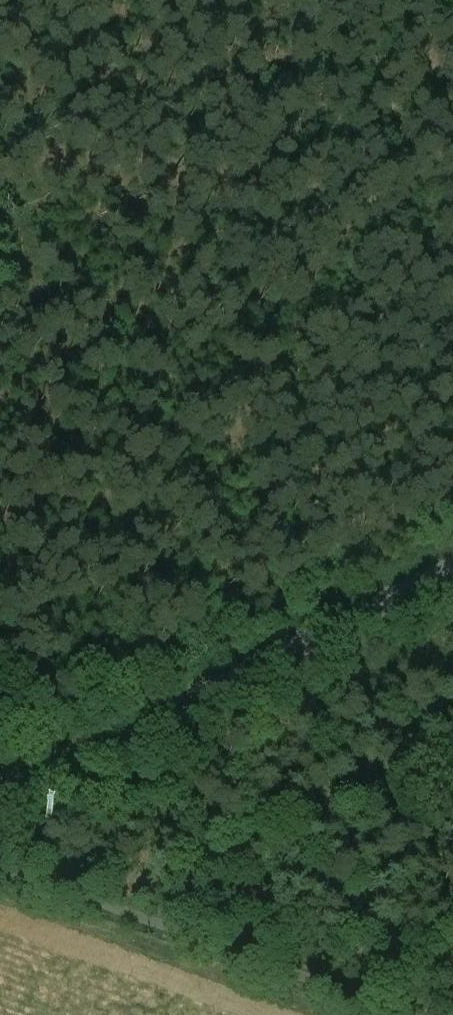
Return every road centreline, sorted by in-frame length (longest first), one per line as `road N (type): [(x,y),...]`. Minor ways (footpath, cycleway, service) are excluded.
road 1 (unclassified): [(452,590),(0,808)]

